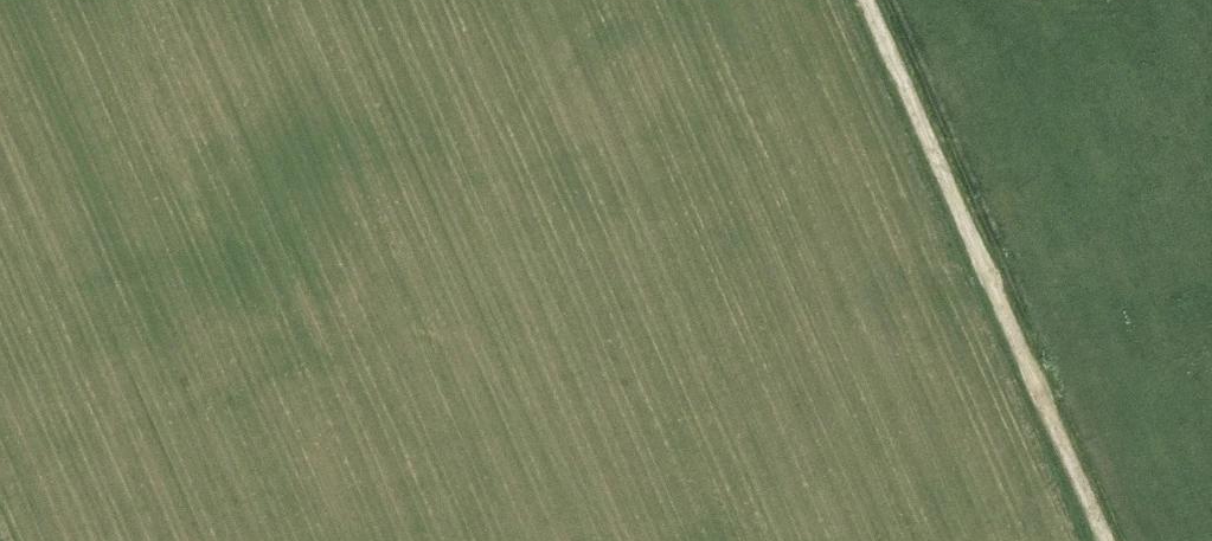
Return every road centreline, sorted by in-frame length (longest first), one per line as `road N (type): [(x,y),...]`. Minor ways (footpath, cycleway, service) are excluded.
road 1 (track): [(1112,540),(867,0)]

